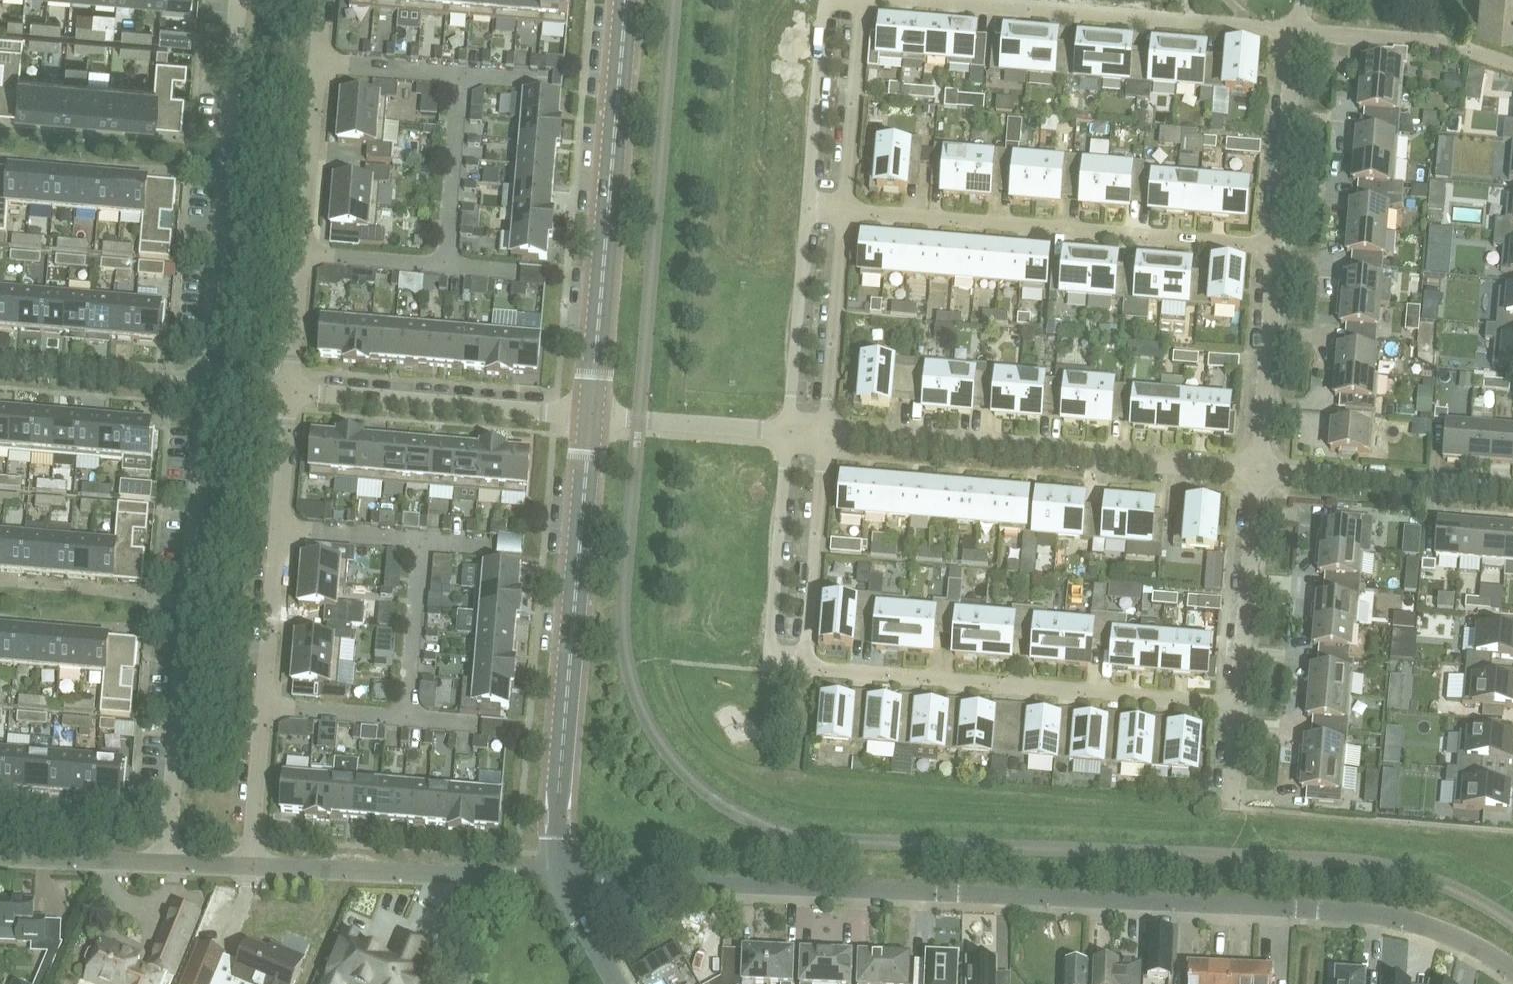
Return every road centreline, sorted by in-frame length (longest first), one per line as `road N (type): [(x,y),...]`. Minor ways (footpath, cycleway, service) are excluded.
road 1 (residential): [(1512,978),(1483,953),(1390,917),(1220,902),(559,881)]
road 2 (residential): [(218,384),(174,864)]
road 3 (residential): [(246,866),(290,390)]
road 4 (tertiary): [(559,881),(557,809),(589,418)]
road 5 (residential): [(1258,468),(826,437)]
road 6 (residential): [(1277,247),(846,214)]
road 7 (residential): [(1237,702),(807,668)]
road 8 (tertiary): [(589,418),(623,0)]
road 9 (residential): [(886,0),(1298,33)]
road 10 (residential): [(290,390),(322,0)]
road 11 (residential): [(251,0),(218,384)]
road 12 (unclassified): [(559,881),(246,866)]
road 13 (residential): [(290,390),(589,418)]
road 14 (residential): [(807,668),(773,665),(792,434)]
road 15 (residential): [(1512,494),(1258,468)]
road 16 (residential): [(1237,702),(1258,468)]
road 17 (residential): [(826,437),(807,668)]
road 18 (residential): [(846,214),(826,437)]
road 19 (residential): [(792,434),(811,211)]
road 20 (residential): [(1258,468),(1277,247)]
road 21 (residential): [(218,384),(0,365)]
road 22 (residential): [(1298,33),(1440,45),(1512,66)]
road 23 (residential): [(1277,247),(1298,33)]
road 24 (residential): [(863,0),(846,214)]
road 25 (residential): [(811,211),(830,0)]
road 26 (residential): [(792,434),(589,418)]
road 27 (unclassified): [(174,864),(0,859)]

